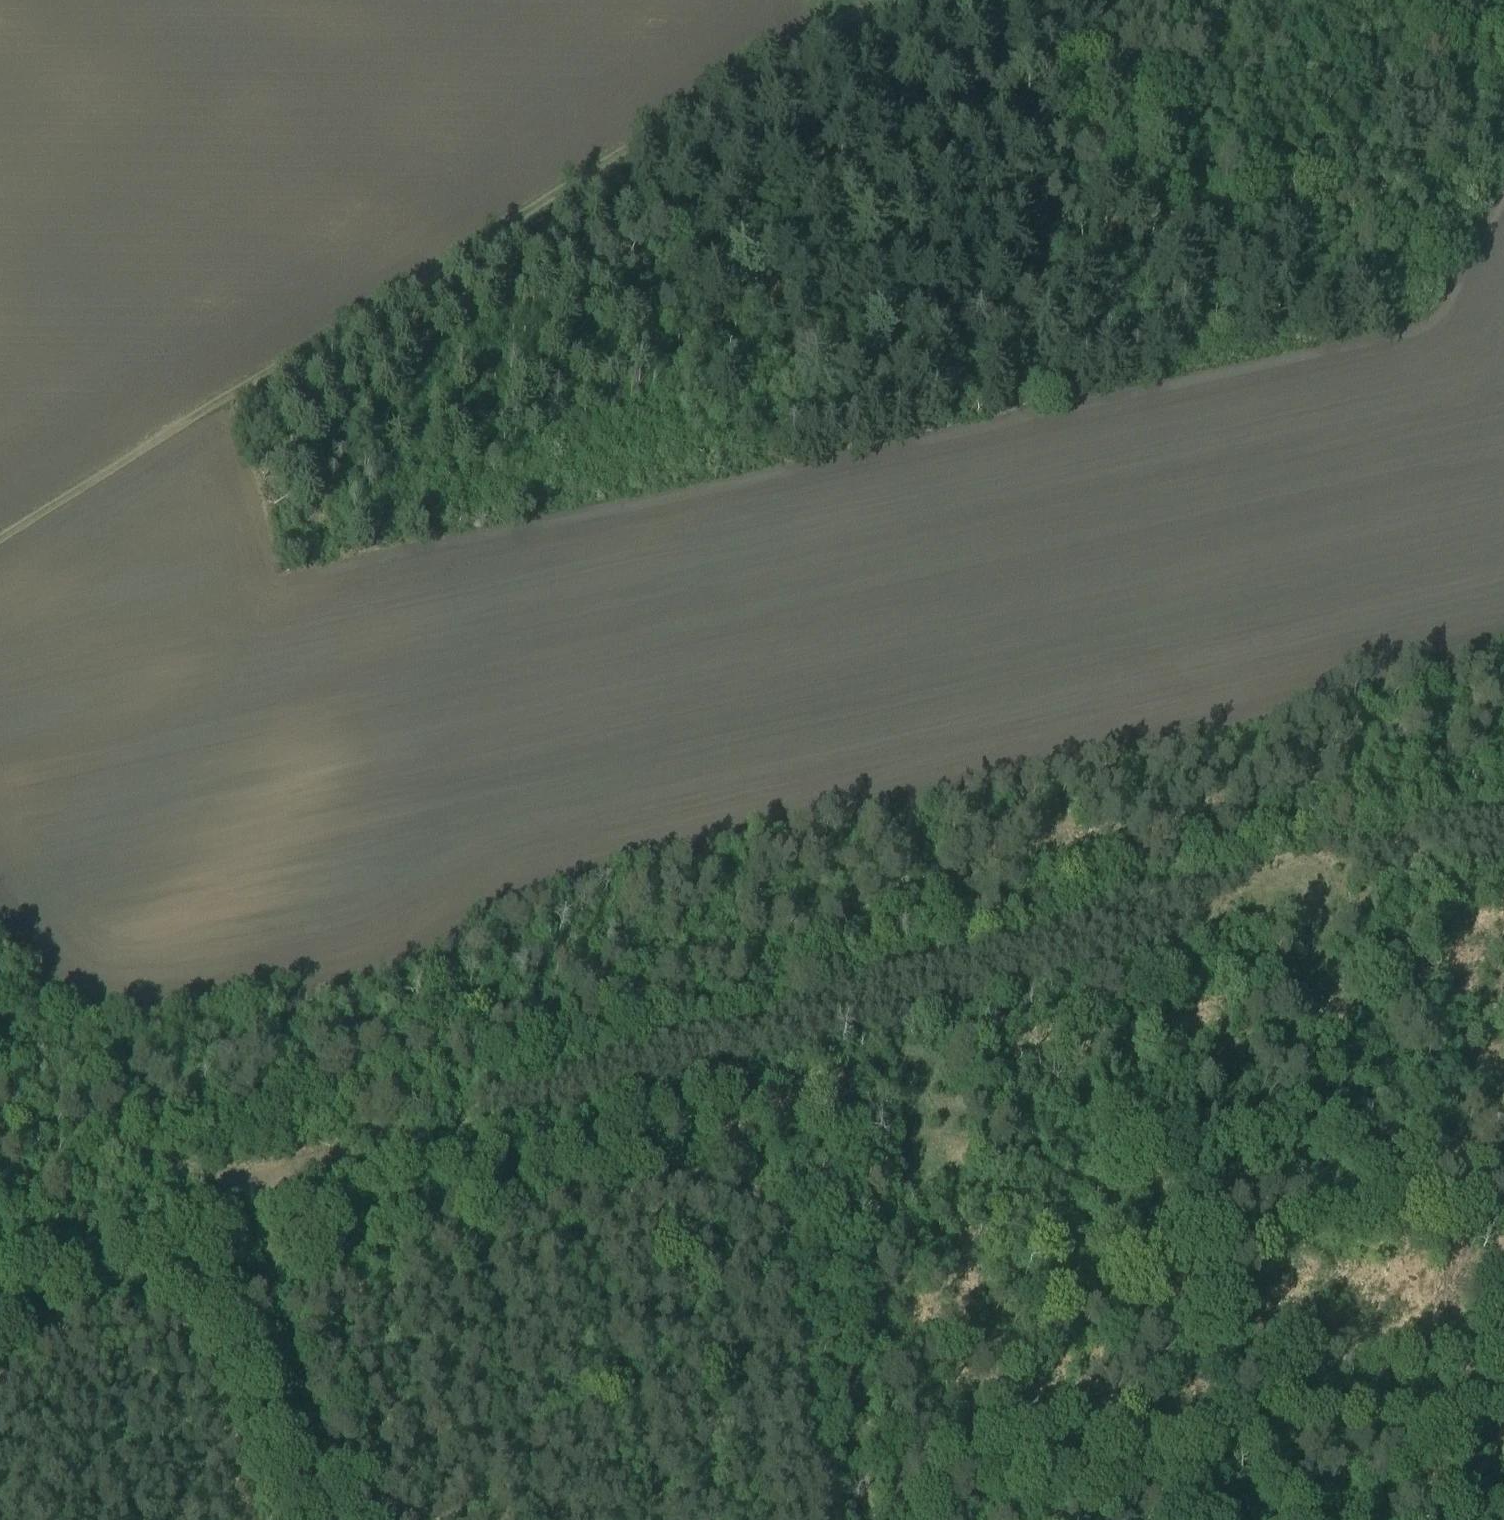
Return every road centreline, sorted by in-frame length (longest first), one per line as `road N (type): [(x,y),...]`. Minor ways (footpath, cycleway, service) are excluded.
road 1 (track): [(0,542),(734,82),(880,0)]
road 2 (track): [(871,1519),(828,1269),(808,1232),(759,1189),(727,1177),(666,1176),(275,1272)]
road 3 (track): [(275,1272),(256,1203),(232,1186),(0,1081)]
road 4 (track): [(336,1519),(275,1272)]

